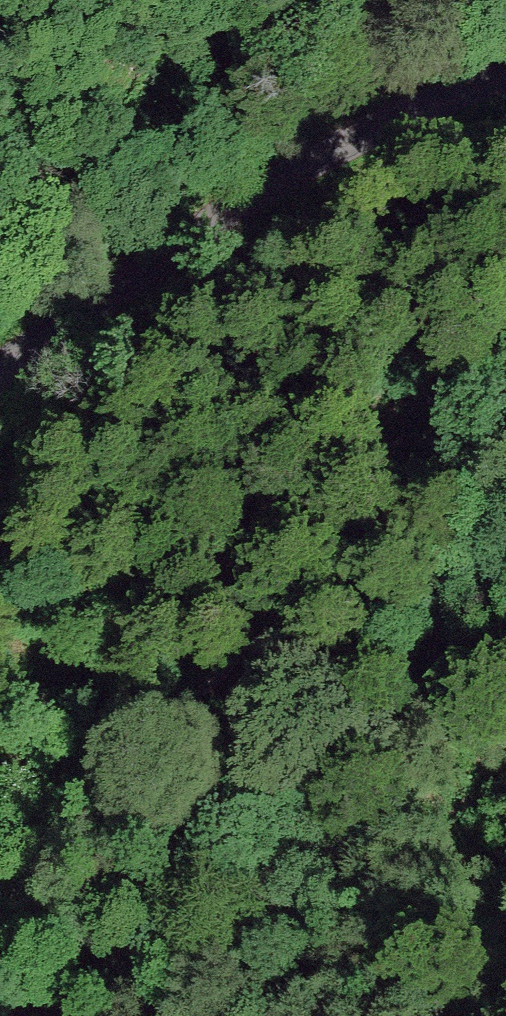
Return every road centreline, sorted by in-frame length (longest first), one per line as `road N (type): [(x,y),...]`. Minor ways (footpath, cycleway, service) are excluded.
road 1 (track): [(505,357),(132,710),(56,805),(0,853)]
road 2 (track): [(0,997),(207,759),(505,510)]
road 3 (unclassified): [(0,359),(212,233),(505,82)]

